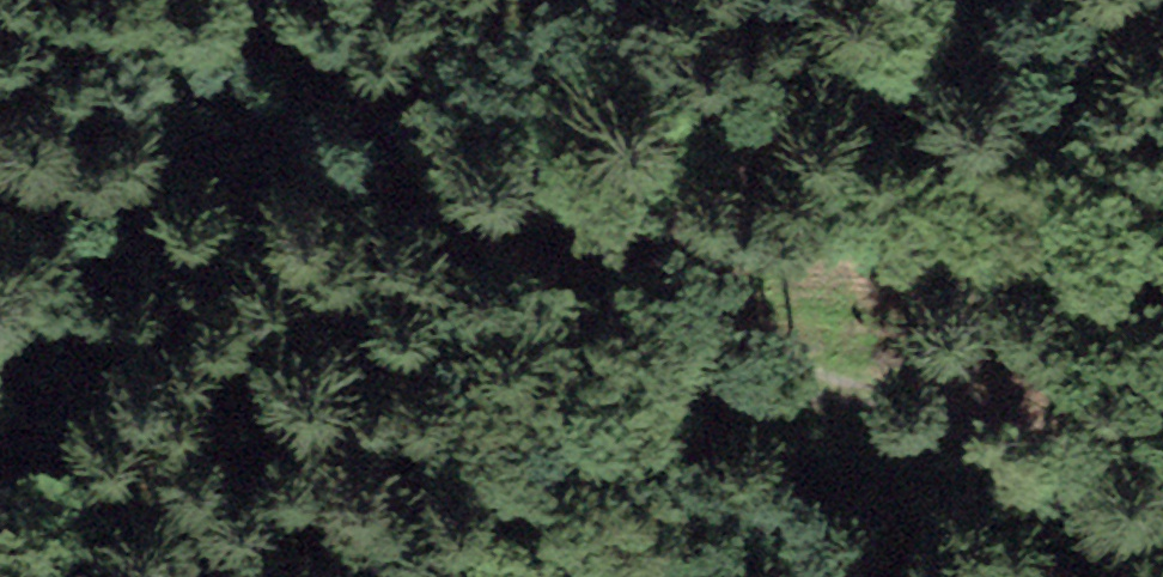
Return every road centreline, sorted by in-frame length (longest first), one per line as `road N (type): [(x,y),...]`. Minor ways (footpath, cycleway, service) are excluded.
road 1 (track): [(0,195),(161,179),(517,212),(605,247),(631,245),(639,233),(630,208),(525,115),(394,75),(321,40),(267,0)]
road 2 (track): [(631,245),(694,309),(828,389),(917,391),(1005,417),(1079,469),(1162,478)]

